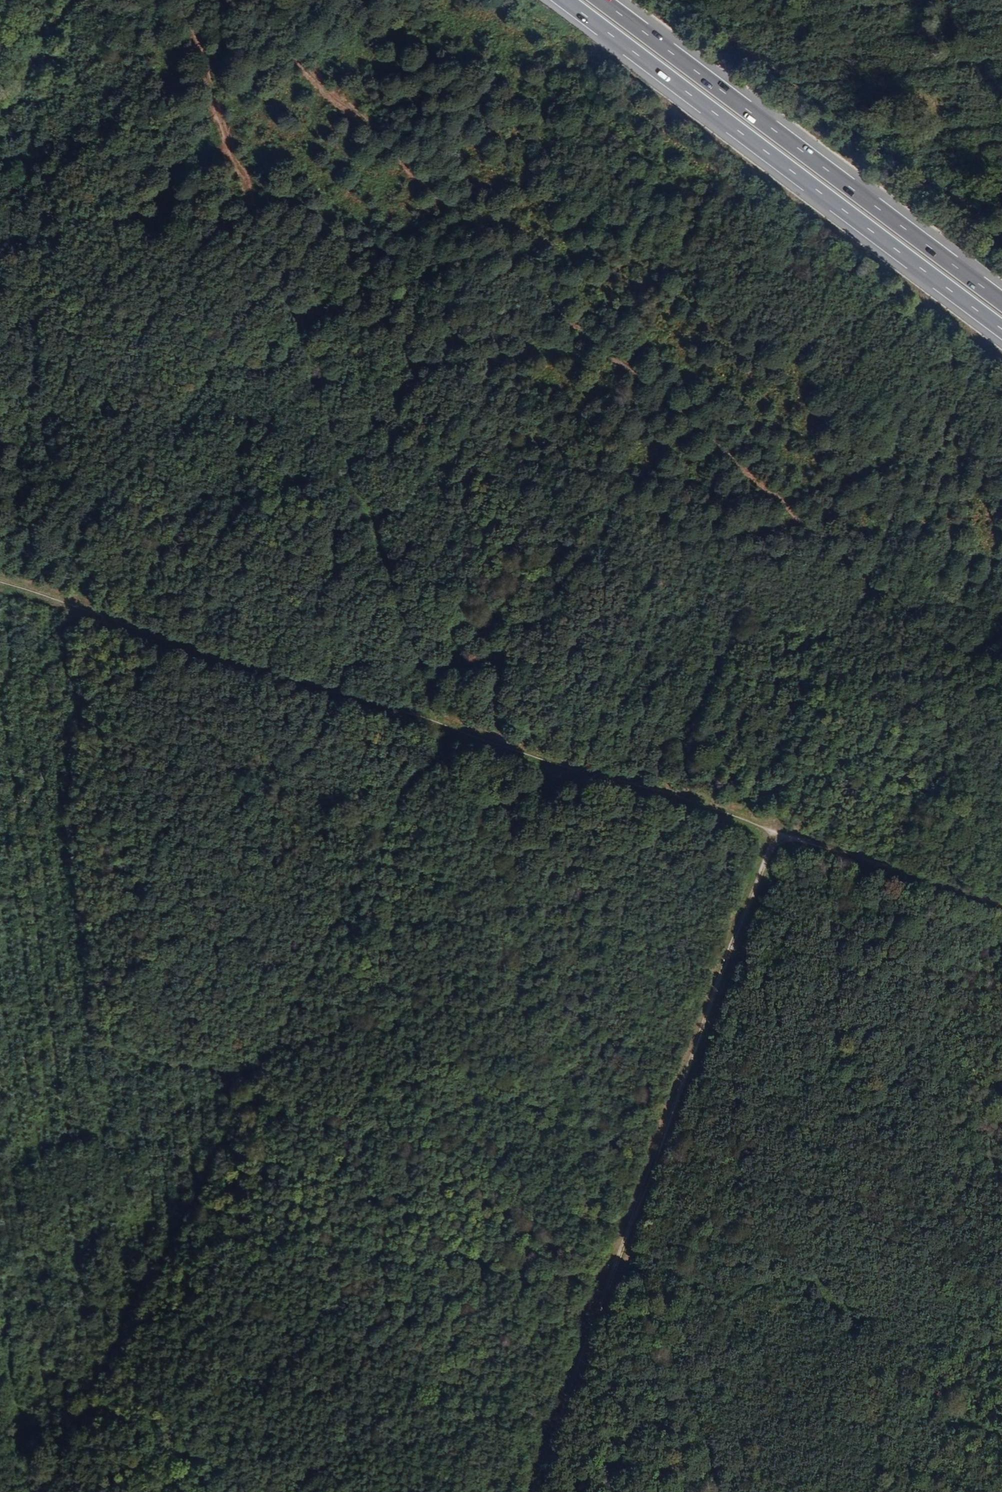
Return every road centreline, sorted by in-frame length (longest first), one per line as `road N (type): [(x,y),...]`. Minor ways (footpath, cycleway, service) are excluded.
road 1 (motorway): [(564,0),(1001,329)]
road 2 (motorway): [(1001,302),(601,0)]

